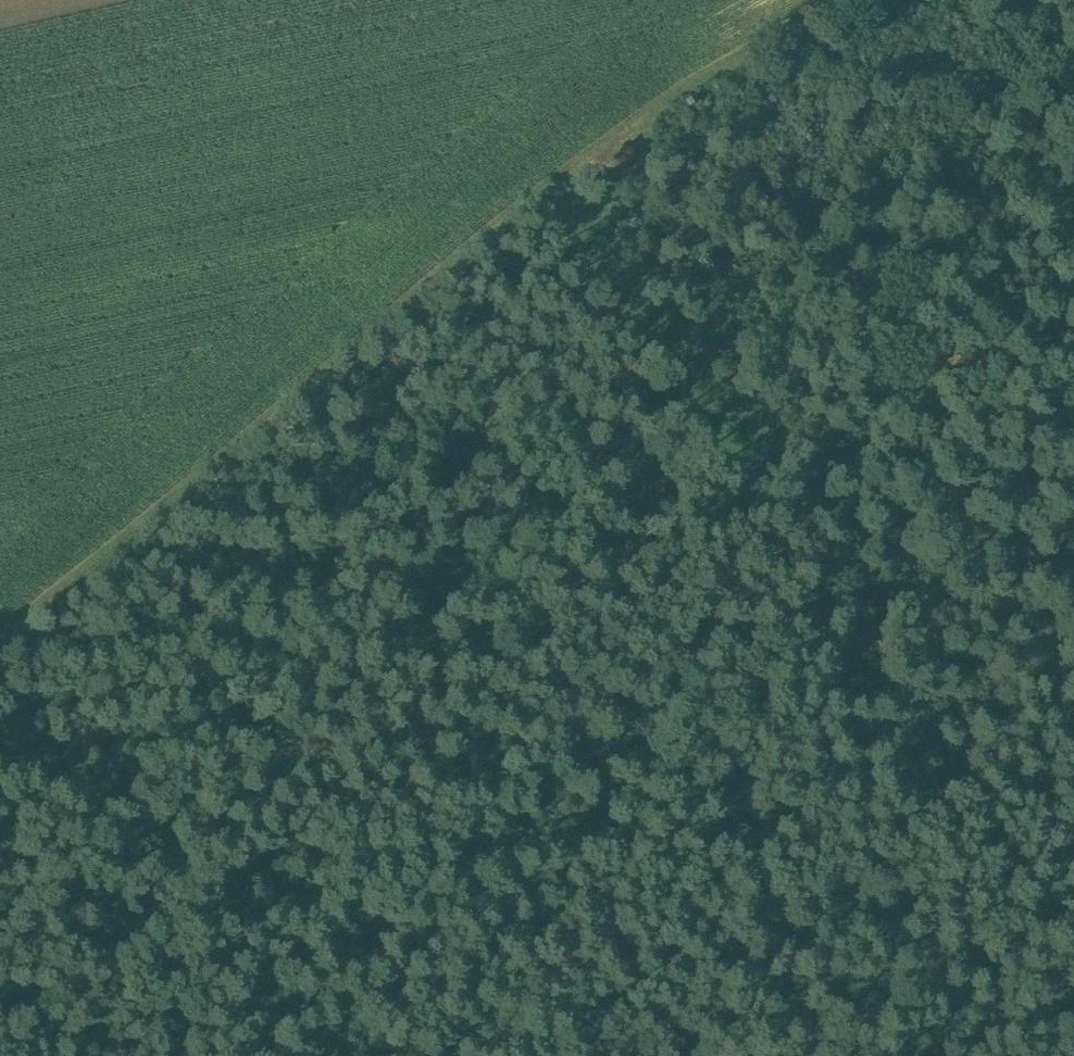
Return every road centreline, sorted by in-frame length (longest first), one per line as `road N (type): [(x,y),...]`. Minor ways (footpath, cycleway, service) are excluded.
road 1 (track): [(0,655),(397,320),(665,111),(842,0)]

